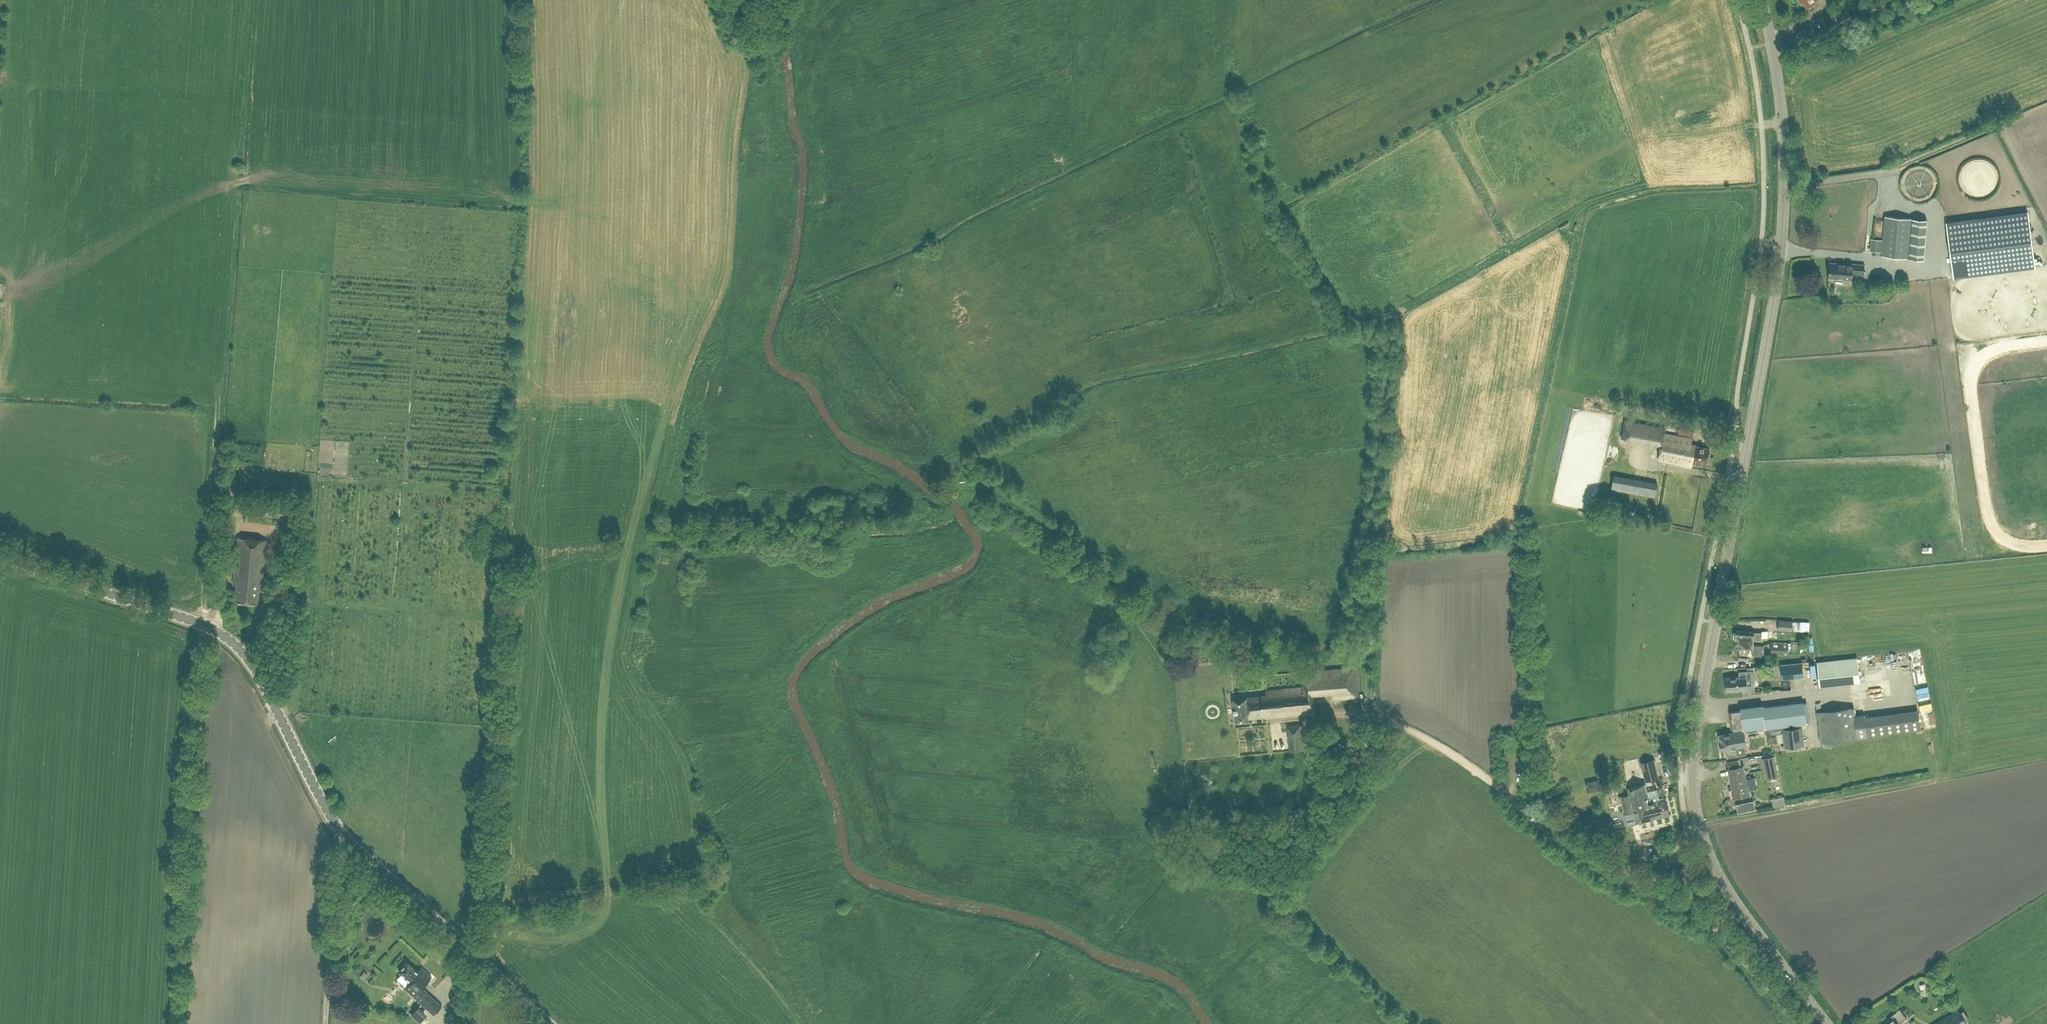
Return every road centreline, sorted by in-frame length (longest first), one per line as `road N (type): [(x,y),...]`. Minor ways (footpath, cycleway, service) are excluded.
road 1 (secondary): [(1827,1023),(1723,883),(1694,796),(1693,745),(1781,251),(1780,104),(1761,0)]
road 2 (tertiary): [(548,1023),(345,837),(240,648),(201,622),(0,557)]
road 3 (track): [(1513,801),(1574,851),(1630,882),(1658,876),(1686,831)]

